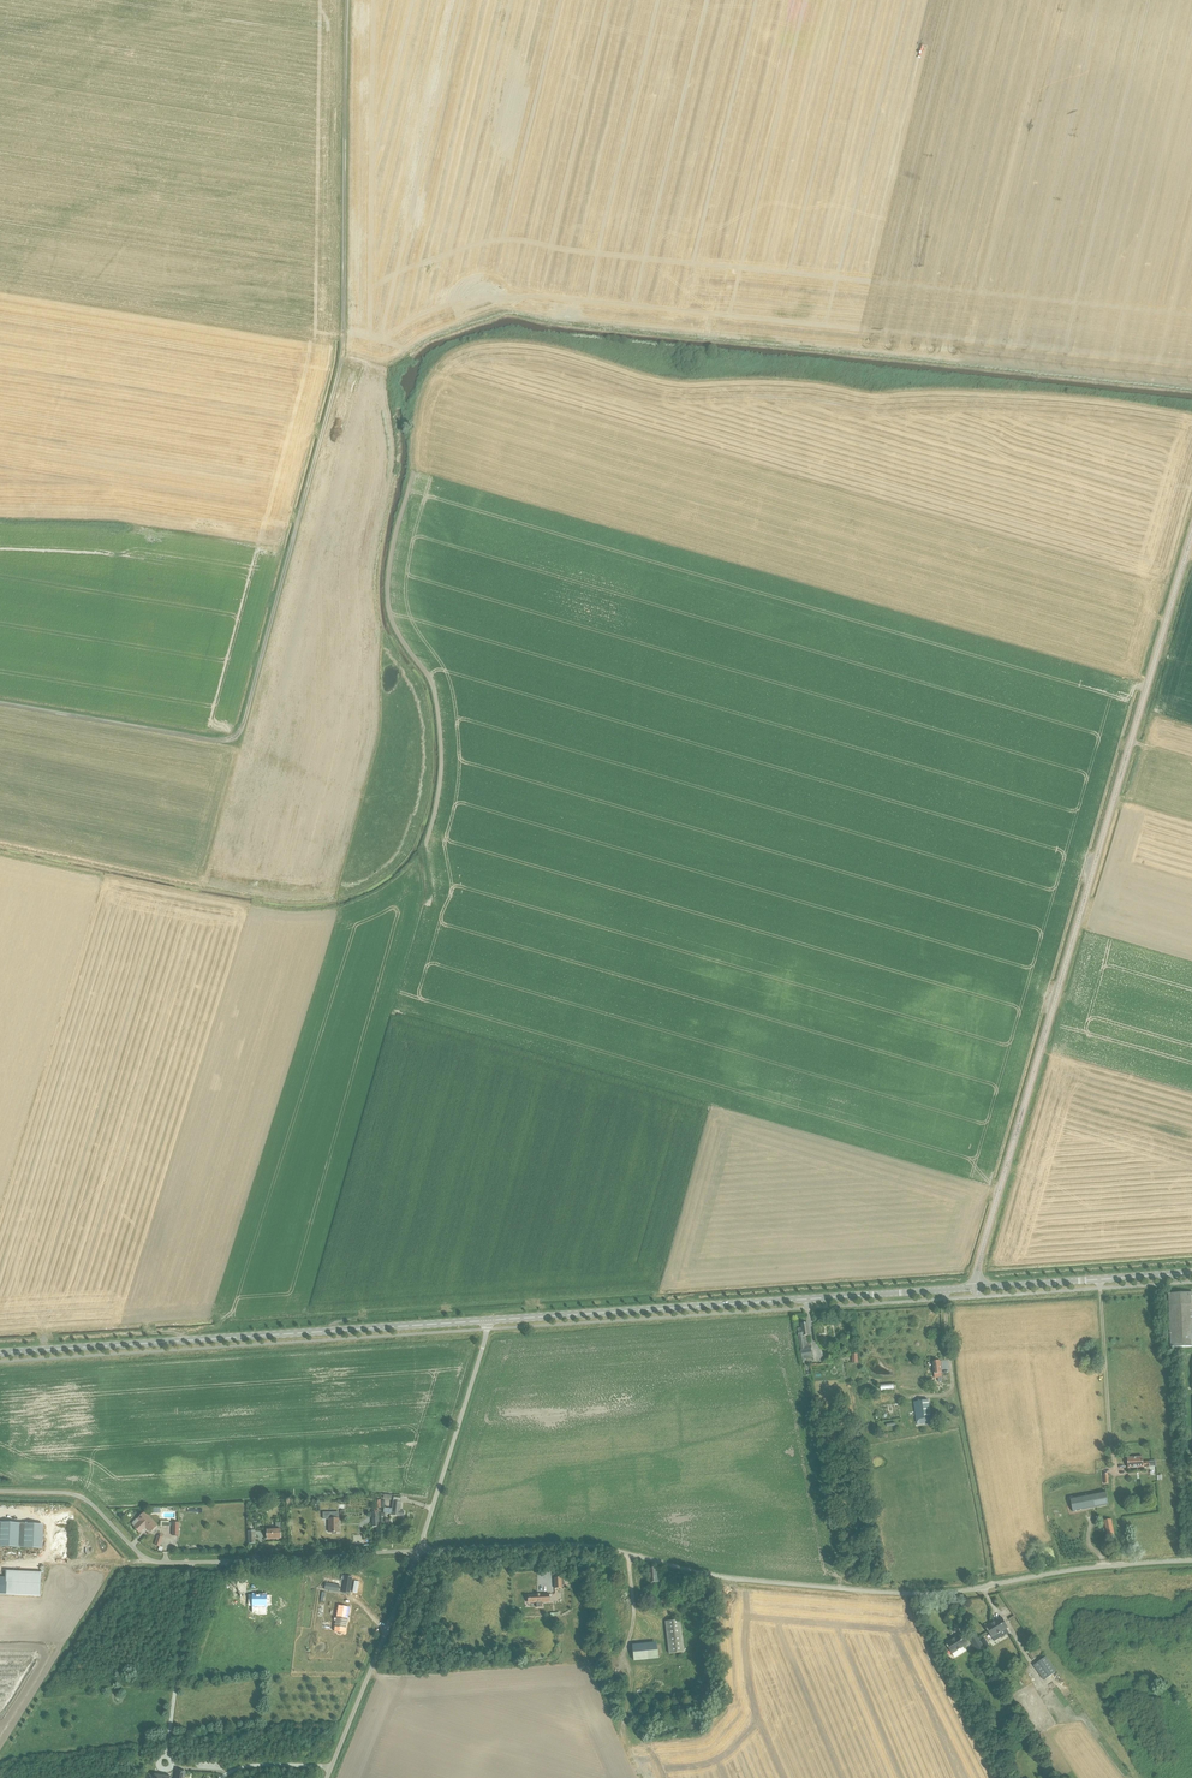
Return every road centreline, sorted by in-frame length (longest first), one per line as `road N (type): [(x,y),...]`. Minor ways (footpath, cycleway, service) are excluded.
road 1 (track): [(347,0),(341,363),(246,723),(239,736),(219,740),(0,703)]
road 2 (unclassified): [(976,1287),(1191,534)]
road 3 (unclassified): [(418,1551),(579,1545),(717,1577),(912,1594),(1191,1561)]
road 4 (secondary): [(976,1287),(487,1320)]
road 5 (secondary): [(487,1320),(0,1353)]
road 6 (unclassified): [(418,1551),(162,1562),(139,1553),(77,1496),(0,1491)]
road 7 (unclassified): [(418,1551),(327,1777)]
road 8 (unclassified): [(418,1551),(487,1320)]
road 9 (secondary): [(1191,1273),(976,1287)]

